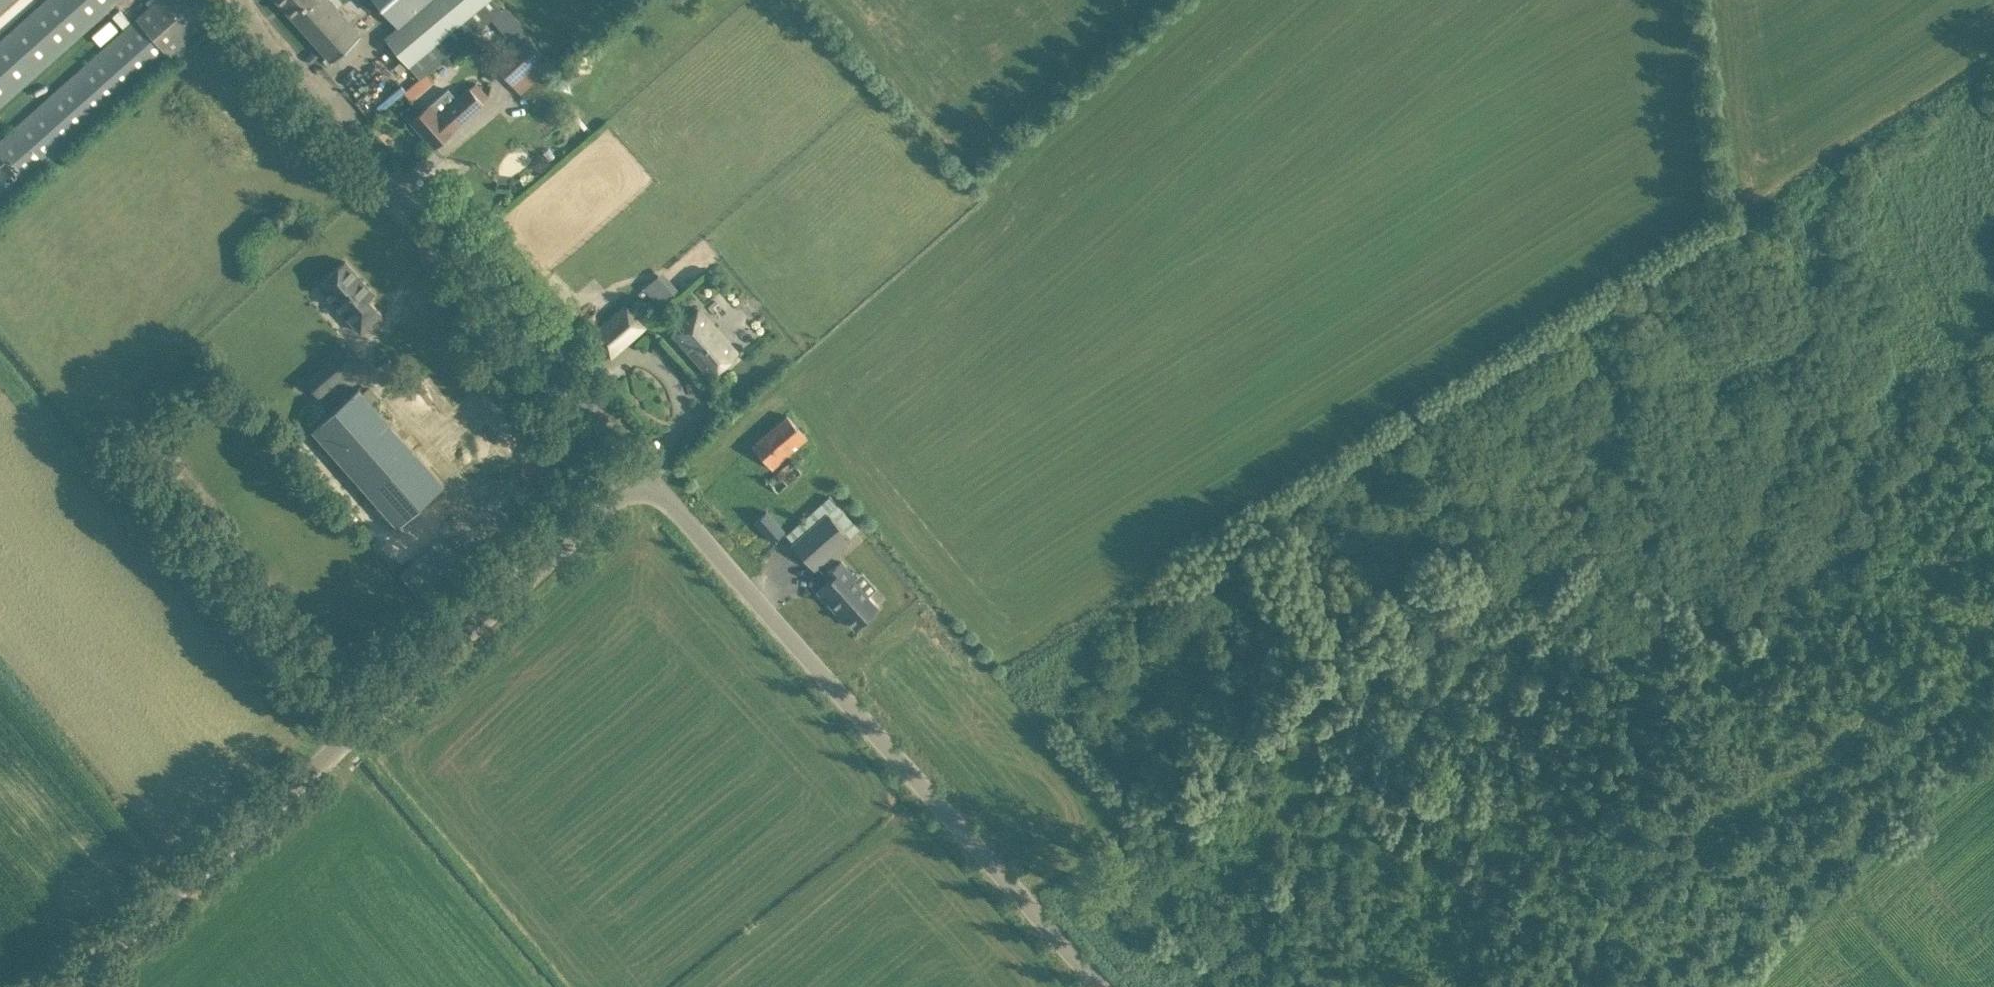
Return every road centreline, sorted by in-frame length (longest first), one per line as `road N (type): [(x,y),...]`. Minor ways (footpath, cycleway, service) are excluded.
road 1 (unclassified): [(72,986),(647,472)]
road 2 (unclassified): [(1106,986),(647,472)]
road 3 (unclassified): [(647,472),(268,35),(249,0)]

